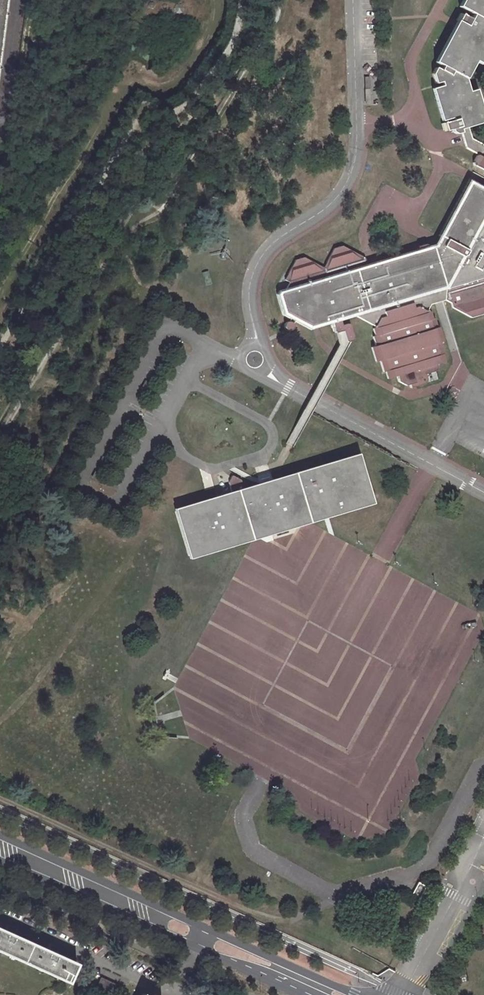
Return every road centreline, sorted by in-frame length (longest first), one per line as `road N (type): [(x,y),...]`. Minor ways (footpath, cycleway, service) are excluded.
road 1 (primary): [(356,994),(0,835)]
road 2 (primary): [(0,865),(298,994)]

